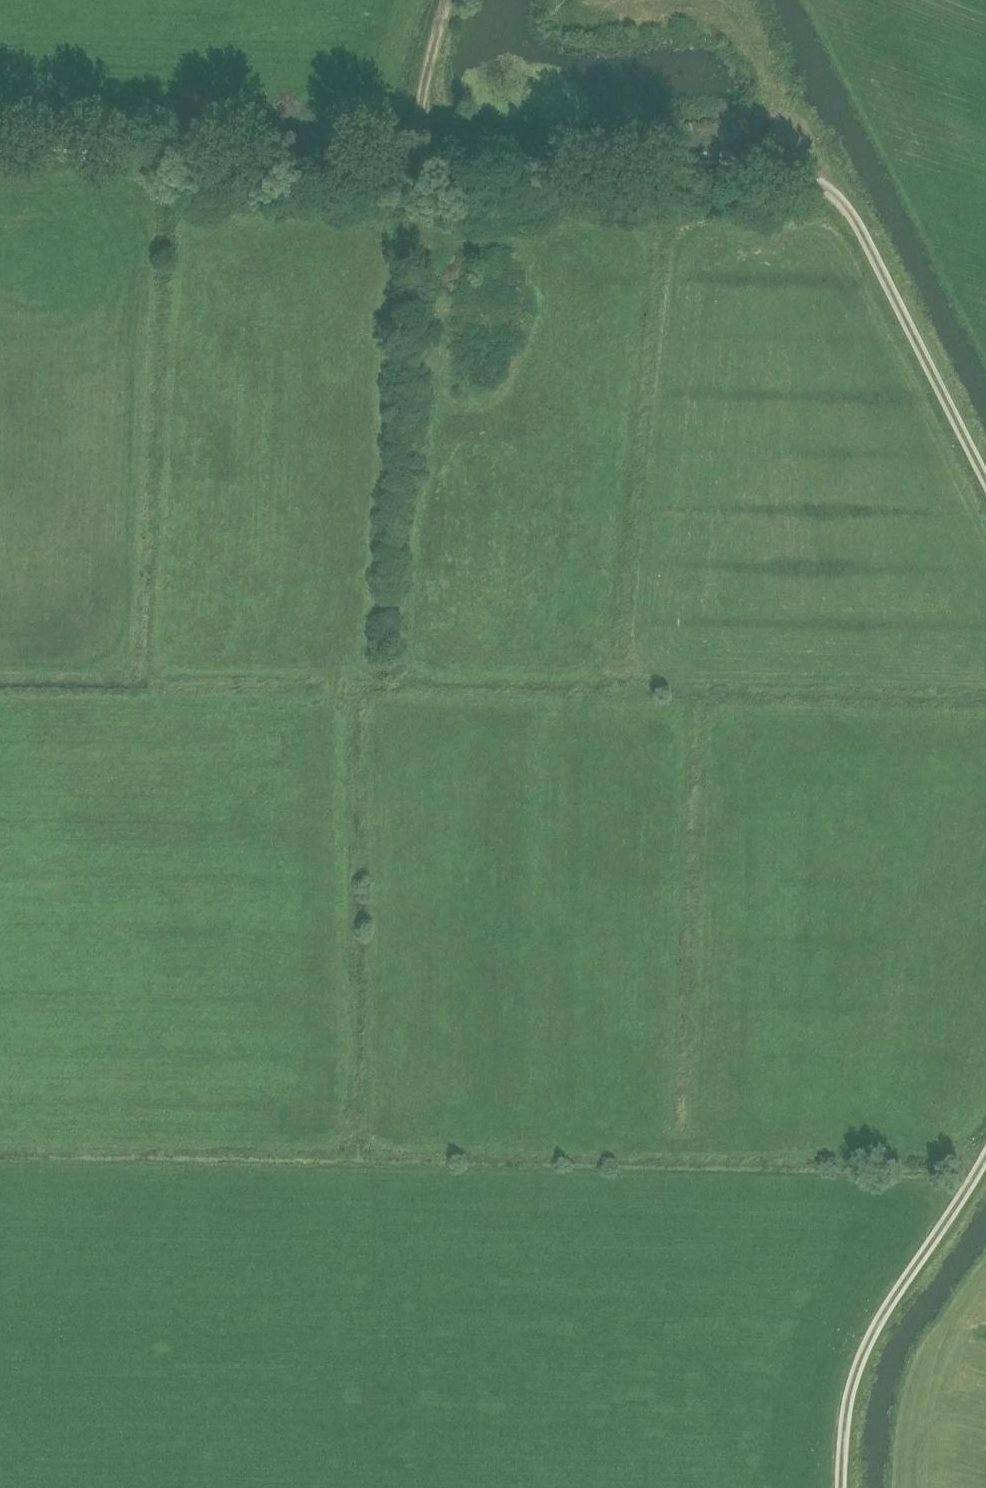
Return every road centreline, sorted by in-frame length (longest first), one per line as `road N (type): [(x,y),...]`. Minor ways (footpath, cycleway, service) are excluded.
road 1 (track): [(0,154),(711,157),(776,166),(822,186)]
road 2 (track): [(985,1156),(866,1346),(846,1409),(841,1487)]
road 3 (track): [(822,186),(863,234),(985,480)]
road 4 (track): [(447,0),(421,90),(414,160)]

